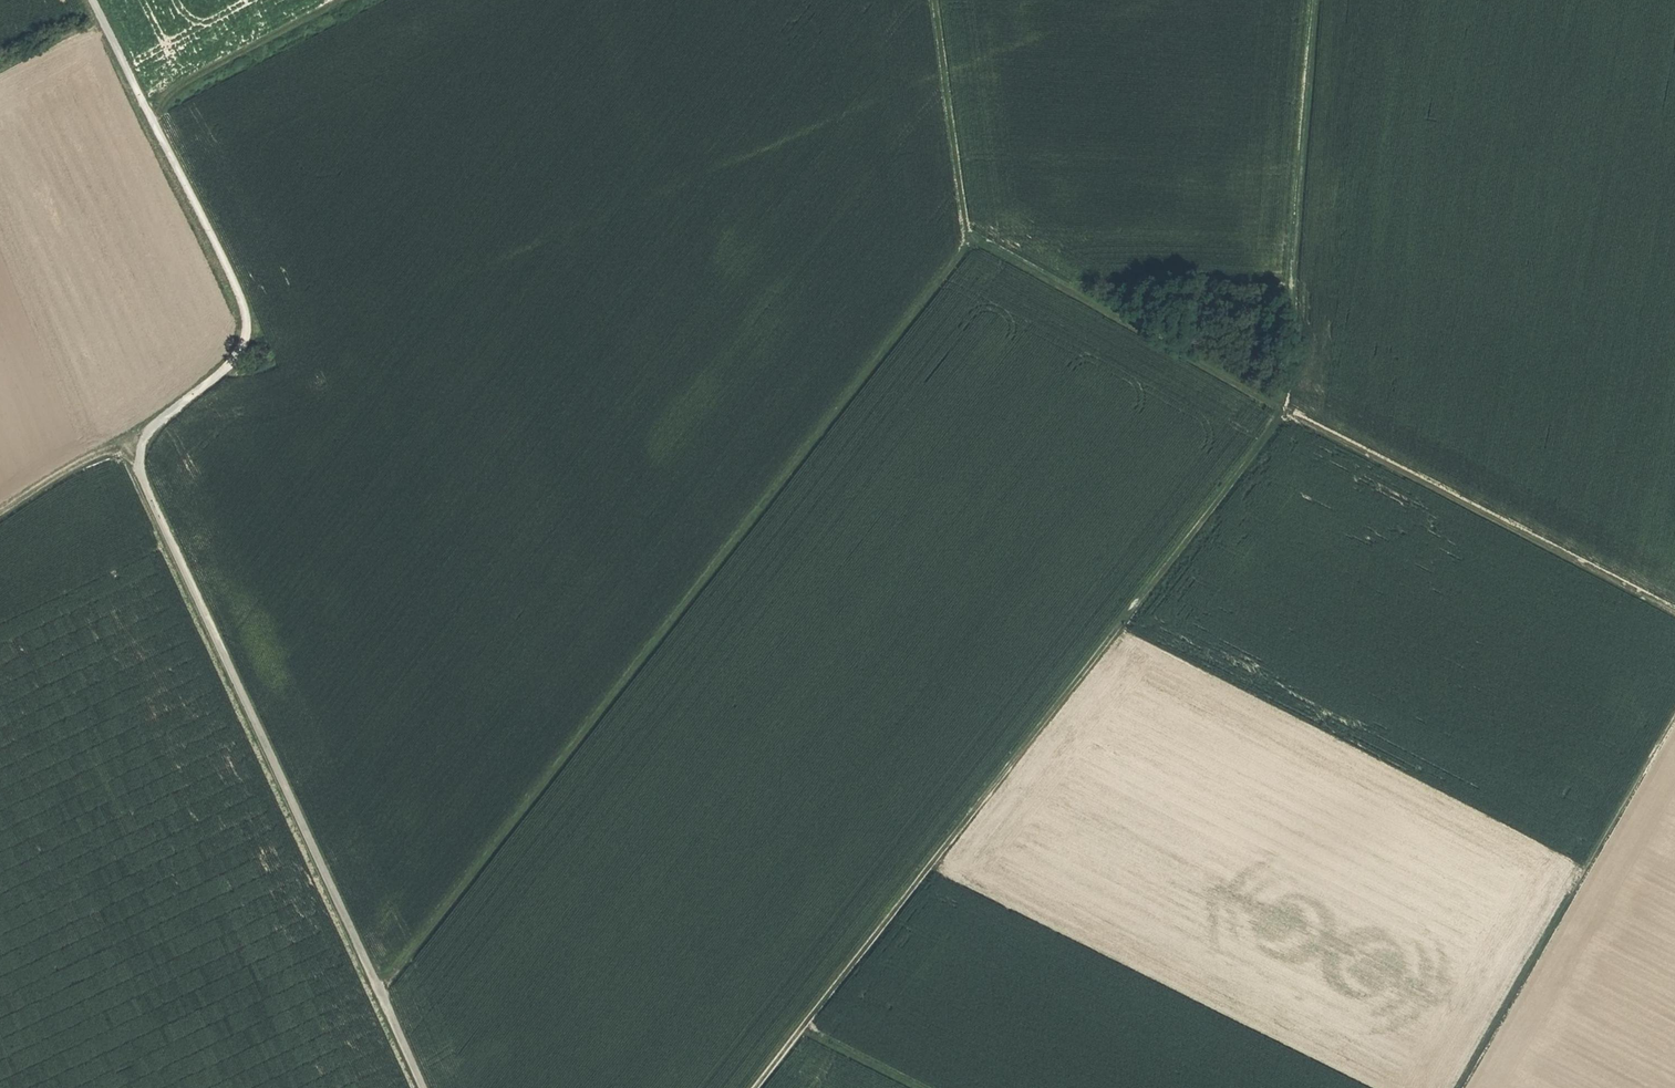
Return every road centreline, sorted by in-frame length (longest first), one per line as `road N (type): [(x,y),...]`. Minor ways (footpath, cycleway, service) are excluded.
road 1 (track): [(1321,0),(1282,411),(758,1087)]
road 2 (track): [(974,230),(378,994)]
road 3 (track): [(974,230),(1261,404),(1674,613)]
road 4 (track): [(150,430),(140,453),(142,481),(378,994)]
road 5 (track): [(101,0),(257,320),(252,345),(150,430)]
road 6 (track): [(1674,708),(1457,1087)]
road 7 (track): [(368,0),(151,103)]
road 8 (track): [(974,230),(939,0)]
road 9 (track): [(150,430),(0,515)]
road 10 (track): [(922,1087),(804,1030)]
road 11 (track): [(0,68),(107,10)]

